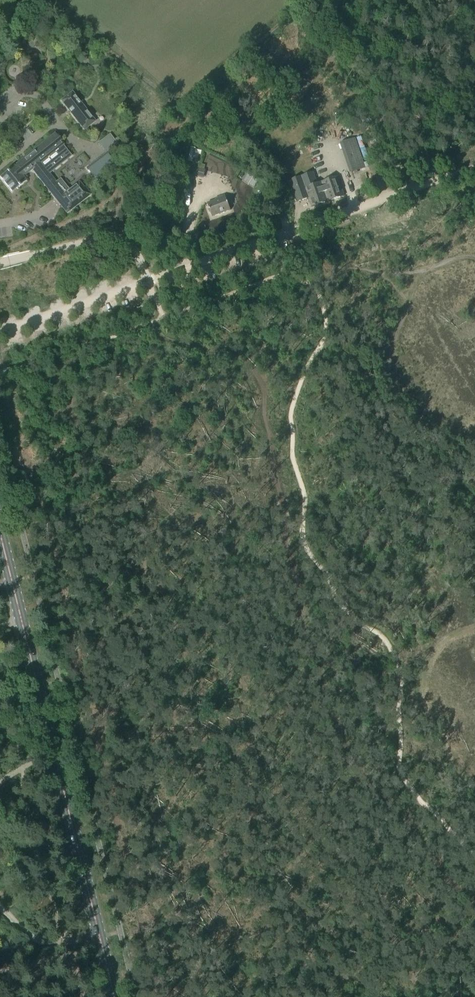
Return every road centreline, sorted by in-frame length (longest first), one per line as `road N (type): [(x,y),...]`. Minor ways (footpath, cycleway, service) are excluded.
road 1 (primary): [(112,996),(0,535)]
road 2 (track): [(0,333),(302,228)]
road 3 (track): [(302,228),(474,167)]

